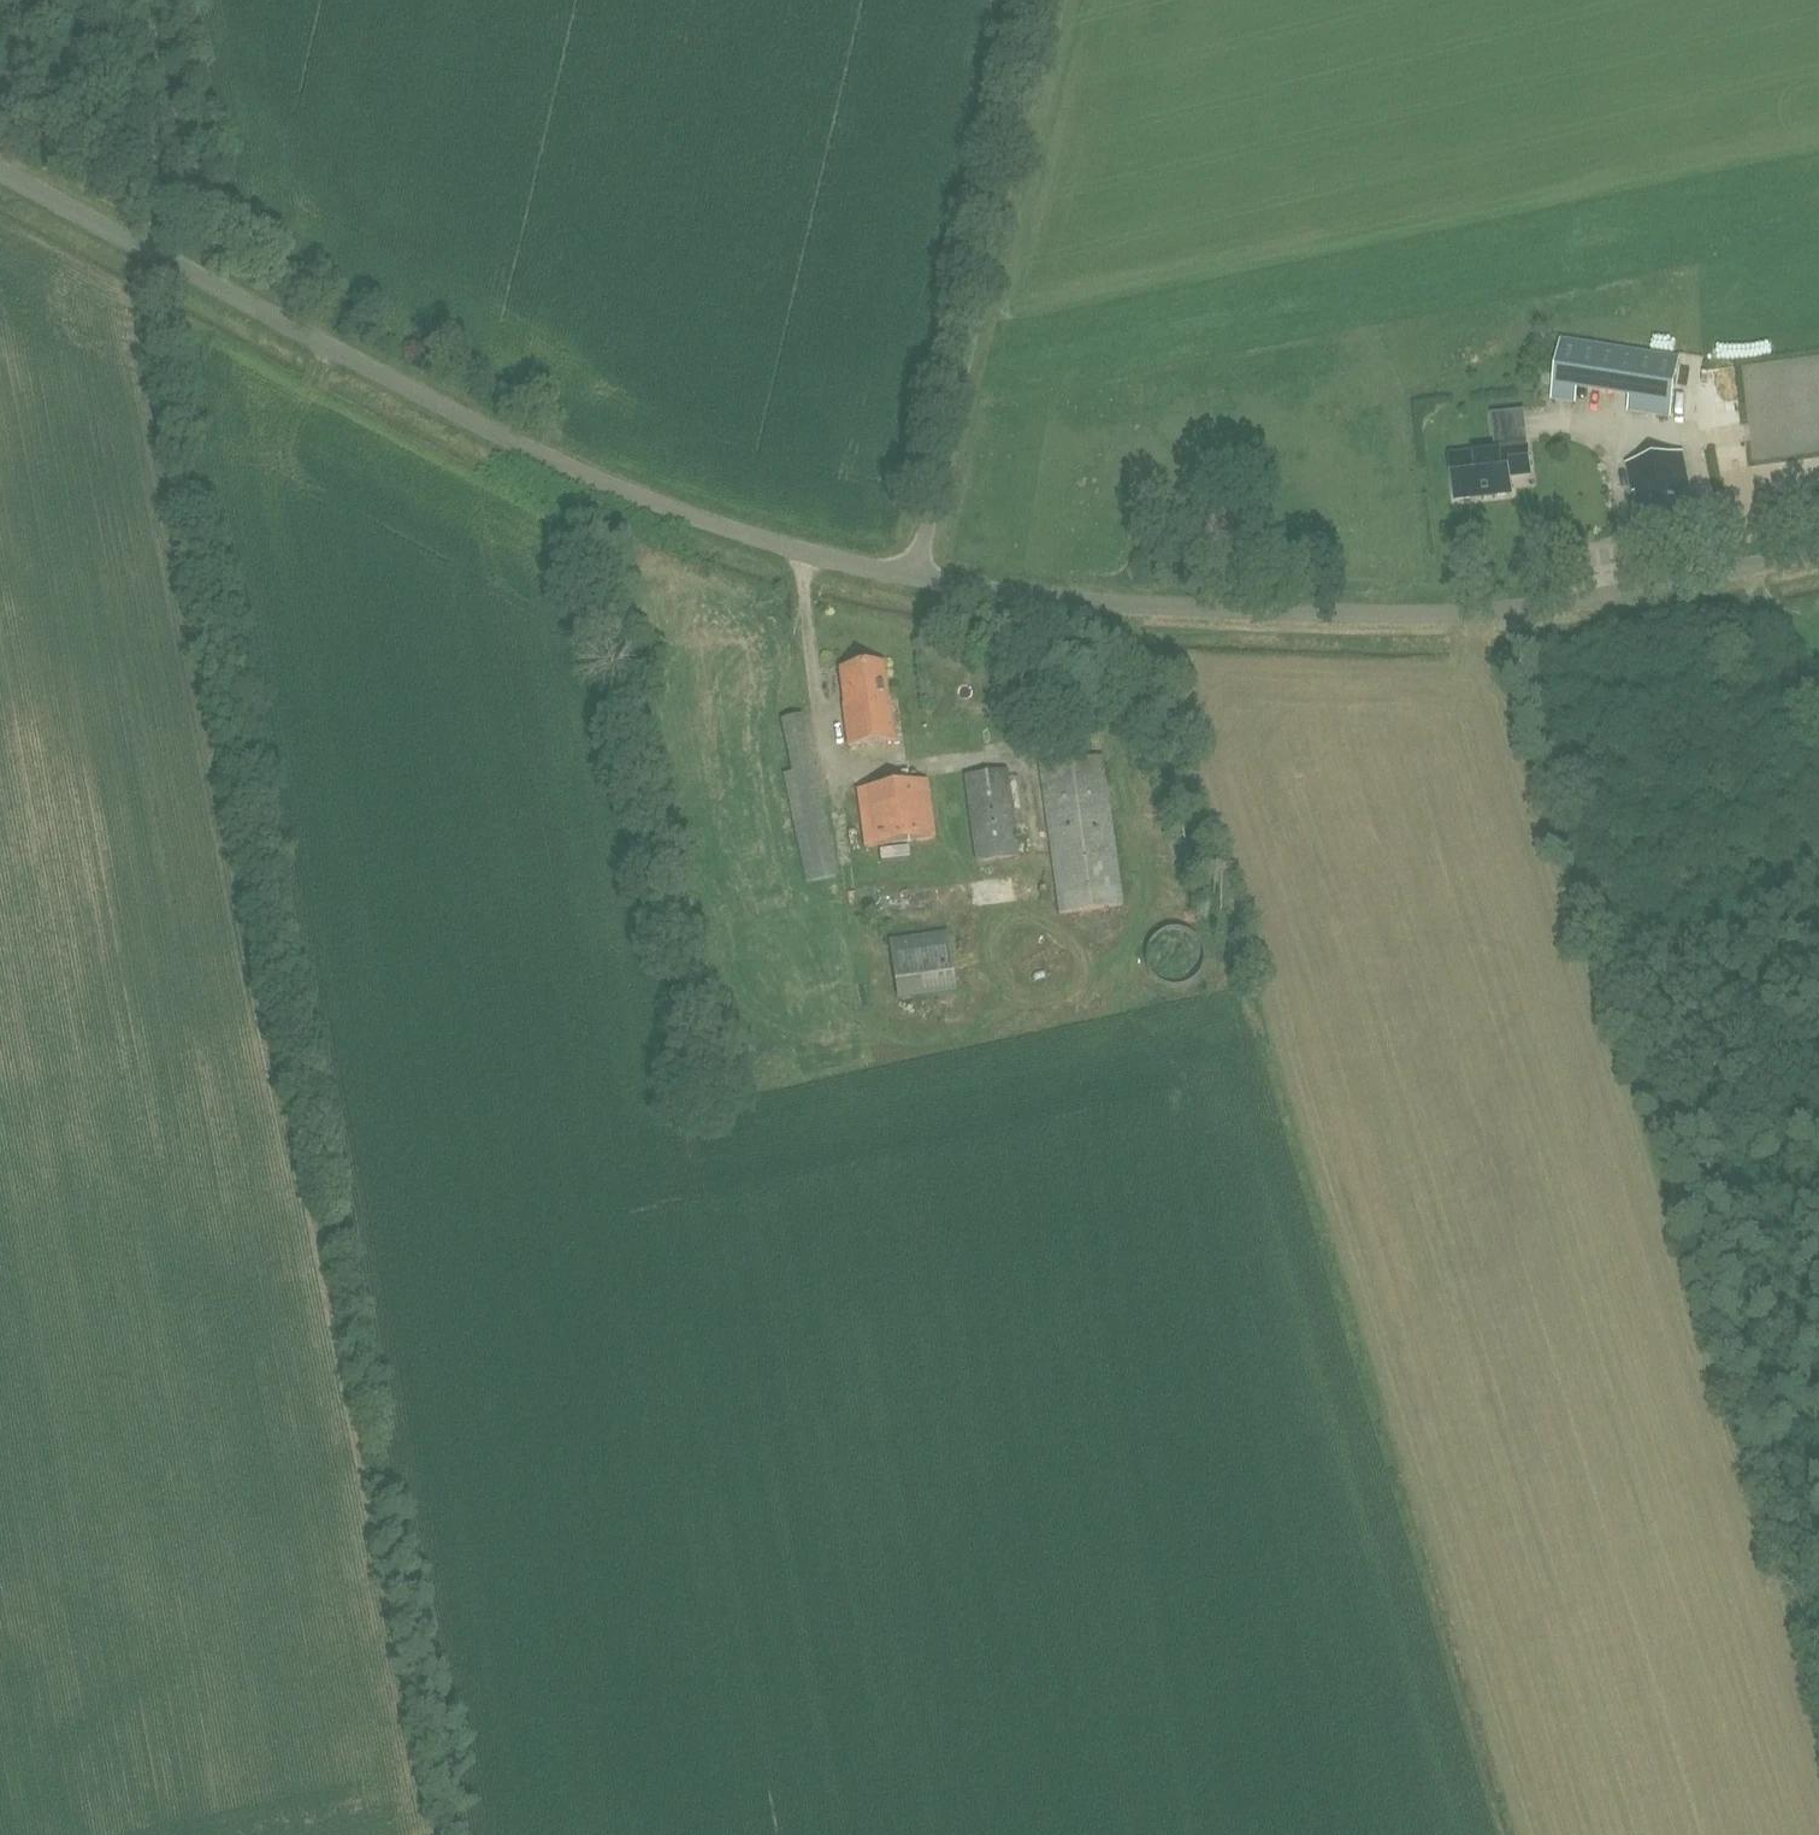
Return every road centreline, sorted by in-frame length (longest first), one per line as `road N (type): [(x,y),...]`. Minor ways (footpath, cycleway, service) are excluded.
road 1 (unclassified): [(920,581),(855,569),(587,479),(0,175)]
road 2 (unclassified): [(920,581),(1302,627),(1652,598),(1818,551)]

